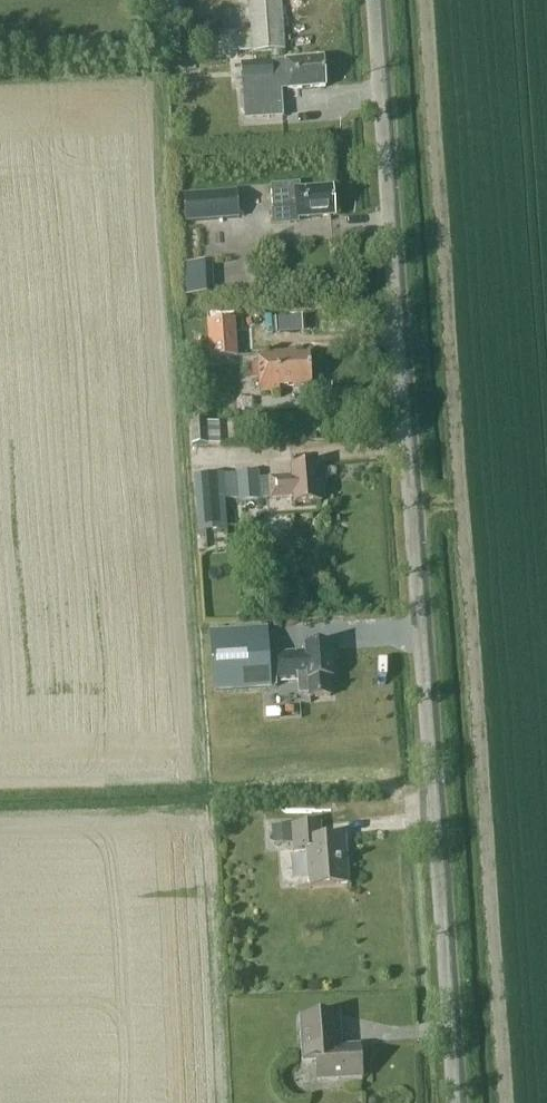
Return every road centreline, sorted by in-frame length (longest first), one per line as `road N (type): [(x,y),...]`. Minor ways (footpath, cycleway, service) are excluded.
road 1 (unclassified): [(455,1102),(377,0)]

